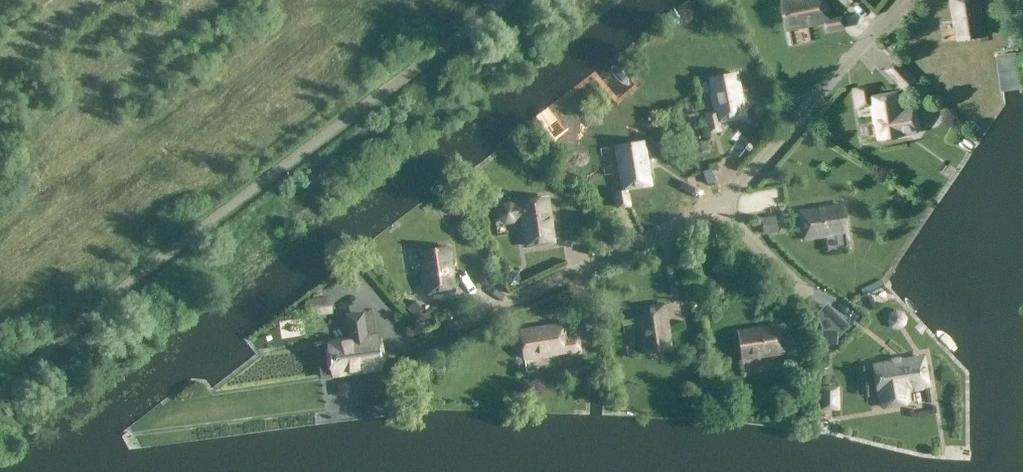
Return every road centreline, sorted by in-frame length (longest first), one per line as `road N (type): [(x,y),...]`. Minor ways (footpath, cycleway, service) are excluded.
road 1 (residential): [(453,330),(723,202)]
road 2 (residential): [(723,202),(903,0)]

